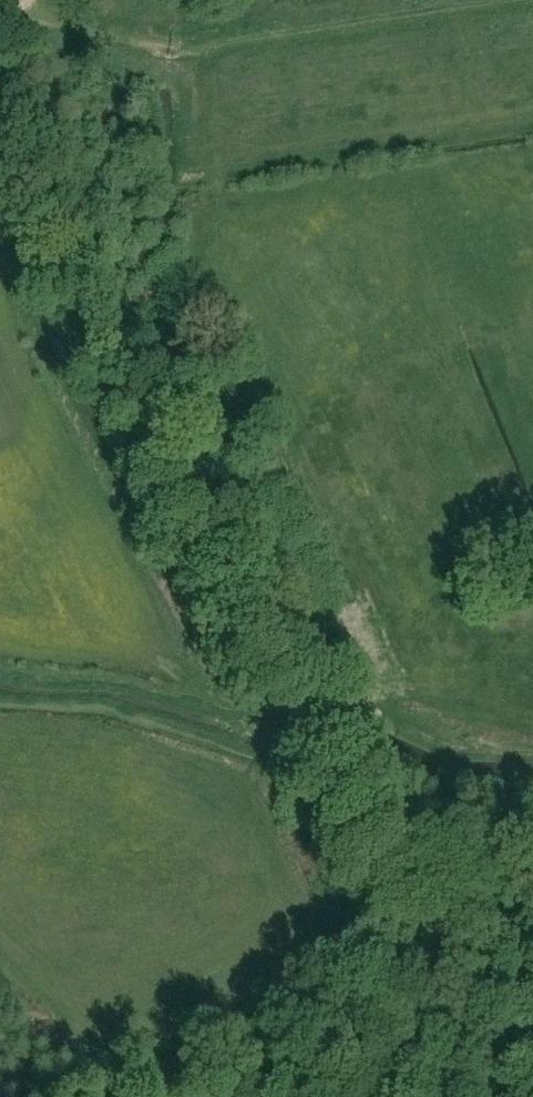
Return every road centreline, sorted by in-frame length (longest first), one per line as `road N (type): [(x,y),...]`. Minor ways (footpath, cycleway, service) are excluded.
road 1 (track): [(0,137),(201,503),(277,654),(311,744),(398,868),(410,921)]
road 2 (track): [(532,4),(180,51),(18,13)]
road 3 (track): [(120,1096),(167,1078),(270,1069),(394,956),(410,921)]
road 4 (track): [(410,921),(494,950),(532,946)]

